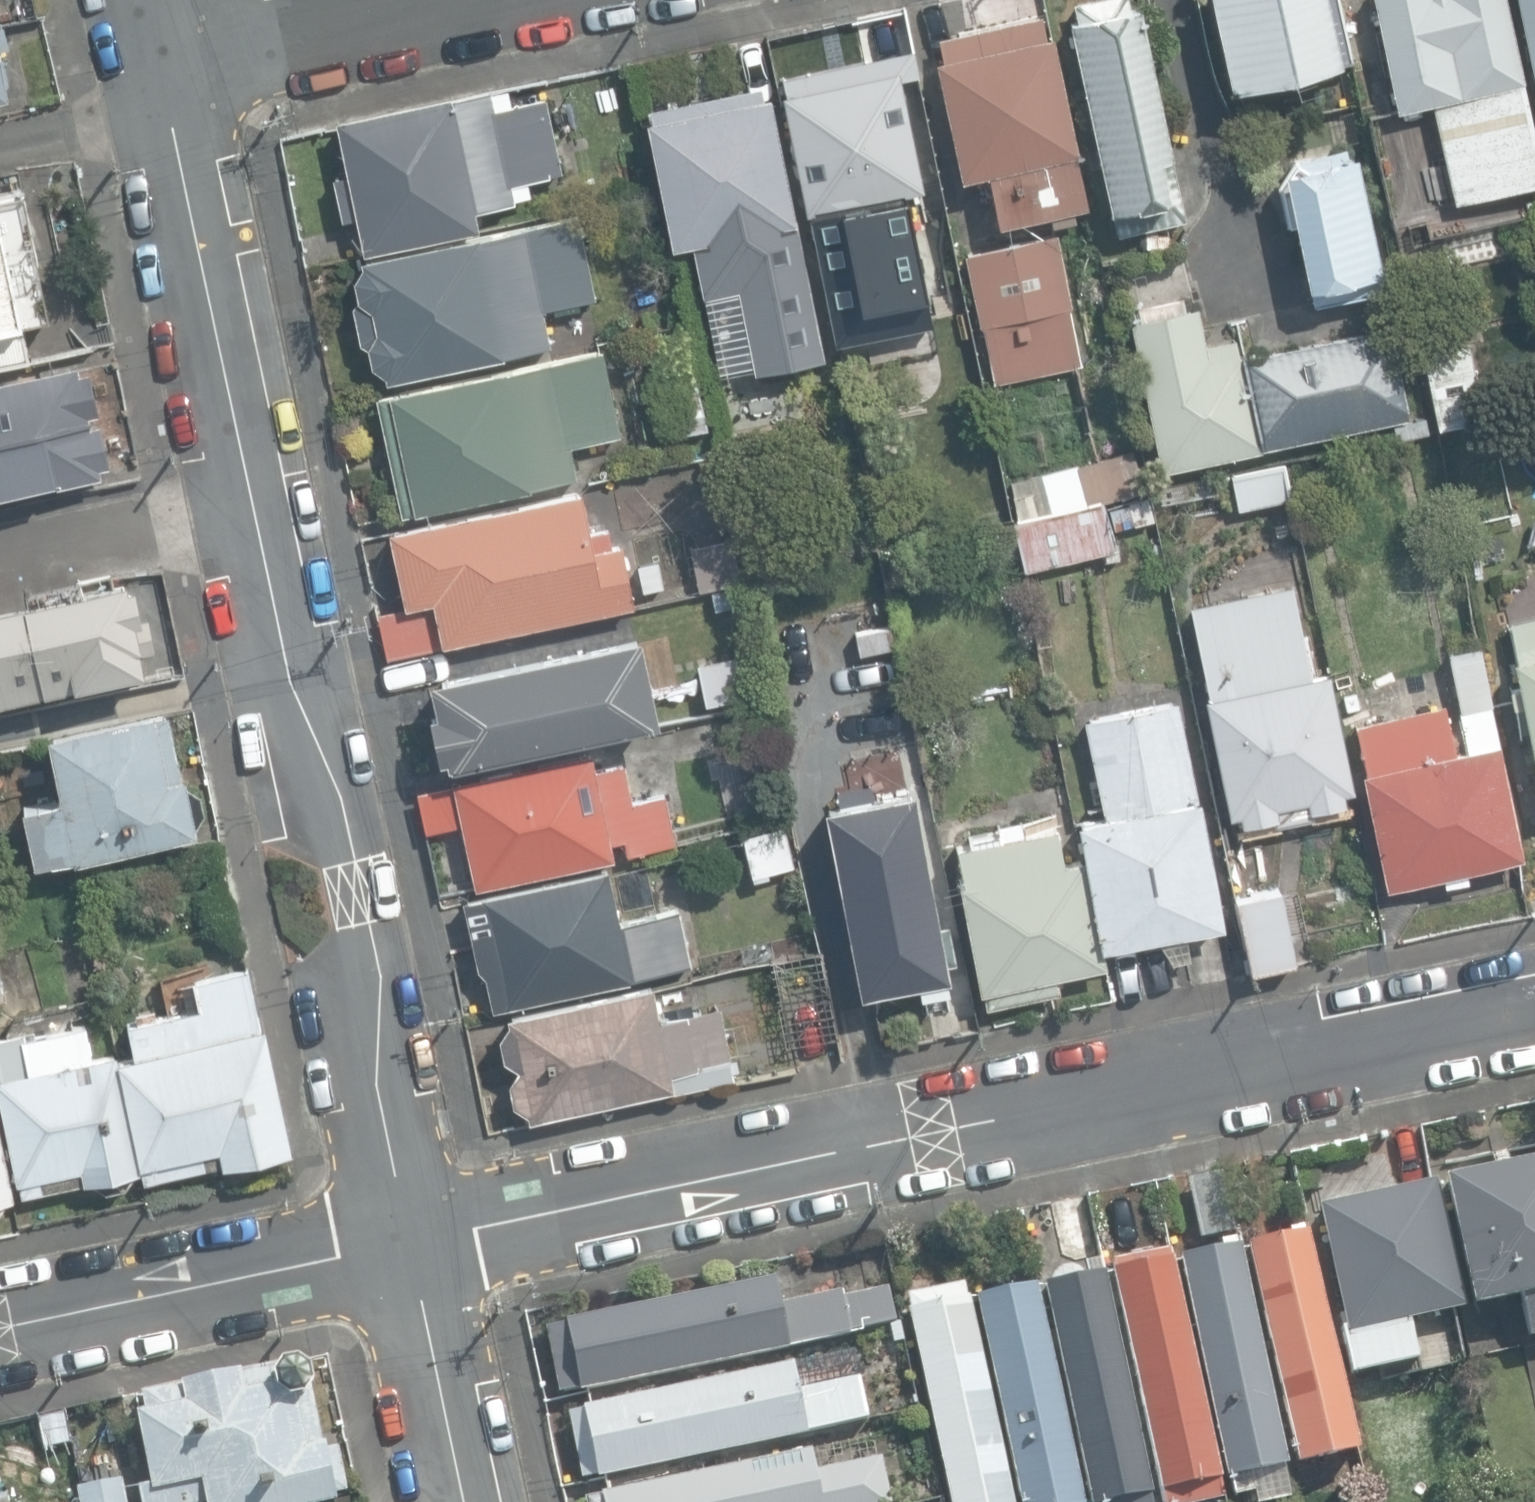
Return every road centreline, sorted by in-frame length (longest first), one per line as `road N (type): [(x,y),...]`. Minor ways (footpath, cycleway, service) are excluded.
road 1 (residential): [(404,1243),(376,1098),(378,984),(331,786),(281,665),(162,58)]
road 2 (residential): [(404,1243),(1534,1006)]
road 3 (residential): [(0,1327),(404,1243)]
road 4 (residential): [(422,0),(162,58)]
road 5 (residential): [(462,1501),(404,1243)]

